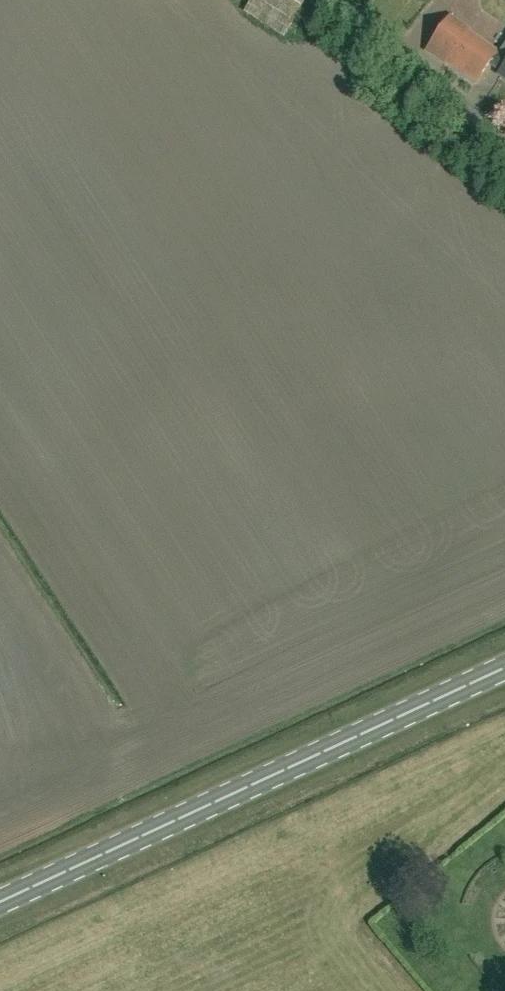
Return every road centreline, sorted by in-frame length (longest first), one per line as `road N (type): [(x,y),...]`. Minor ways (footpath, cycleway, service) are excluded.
road 1 (secondary): [(0,900),(504,665)]
road 2 (unclassified): [(504,143),(348,0)]

